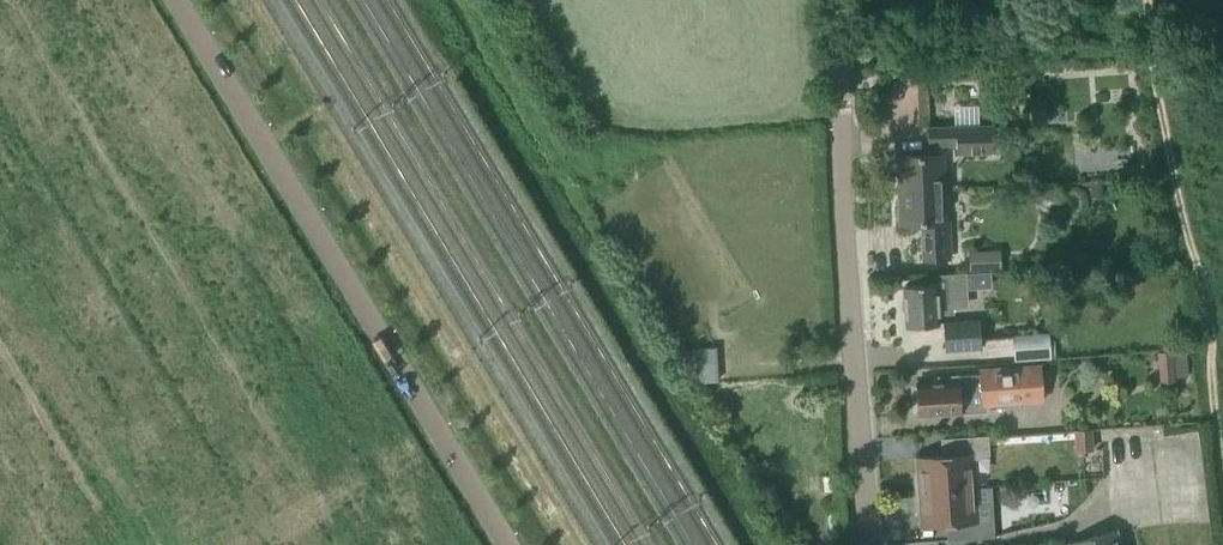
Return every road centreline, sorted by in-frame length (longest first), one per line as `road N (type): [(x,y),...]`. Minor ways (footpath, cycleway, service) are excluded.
road 1 (unclassified): [(509,544),(178,0)]
road 2 (unclassified): [(868,544),(833,0)]

